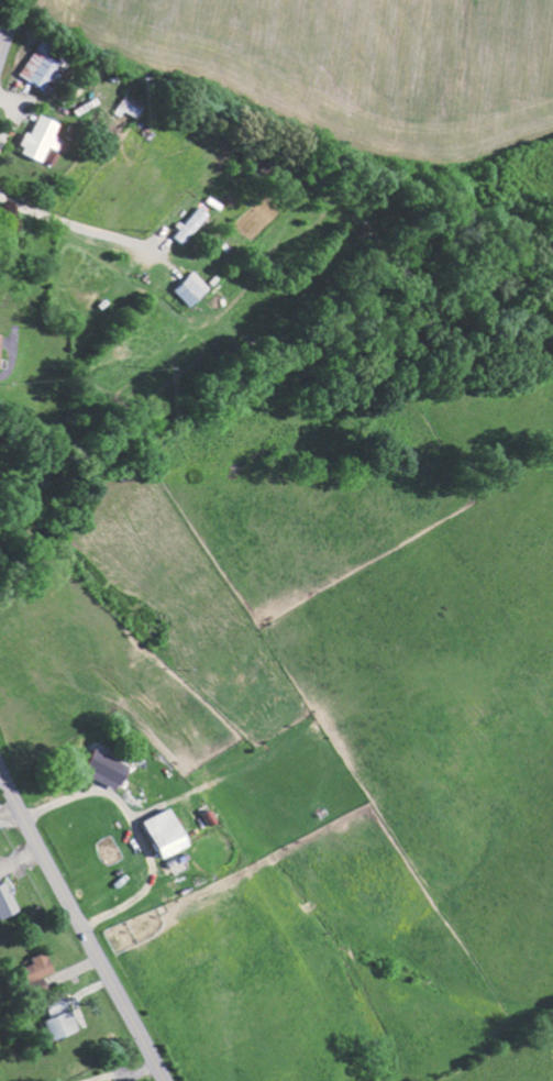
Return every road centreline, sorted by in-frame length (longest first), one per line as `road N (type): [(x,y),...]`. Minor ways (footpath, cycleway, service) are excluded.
road 1 (secondary): [(165,1080),(0,768)]

